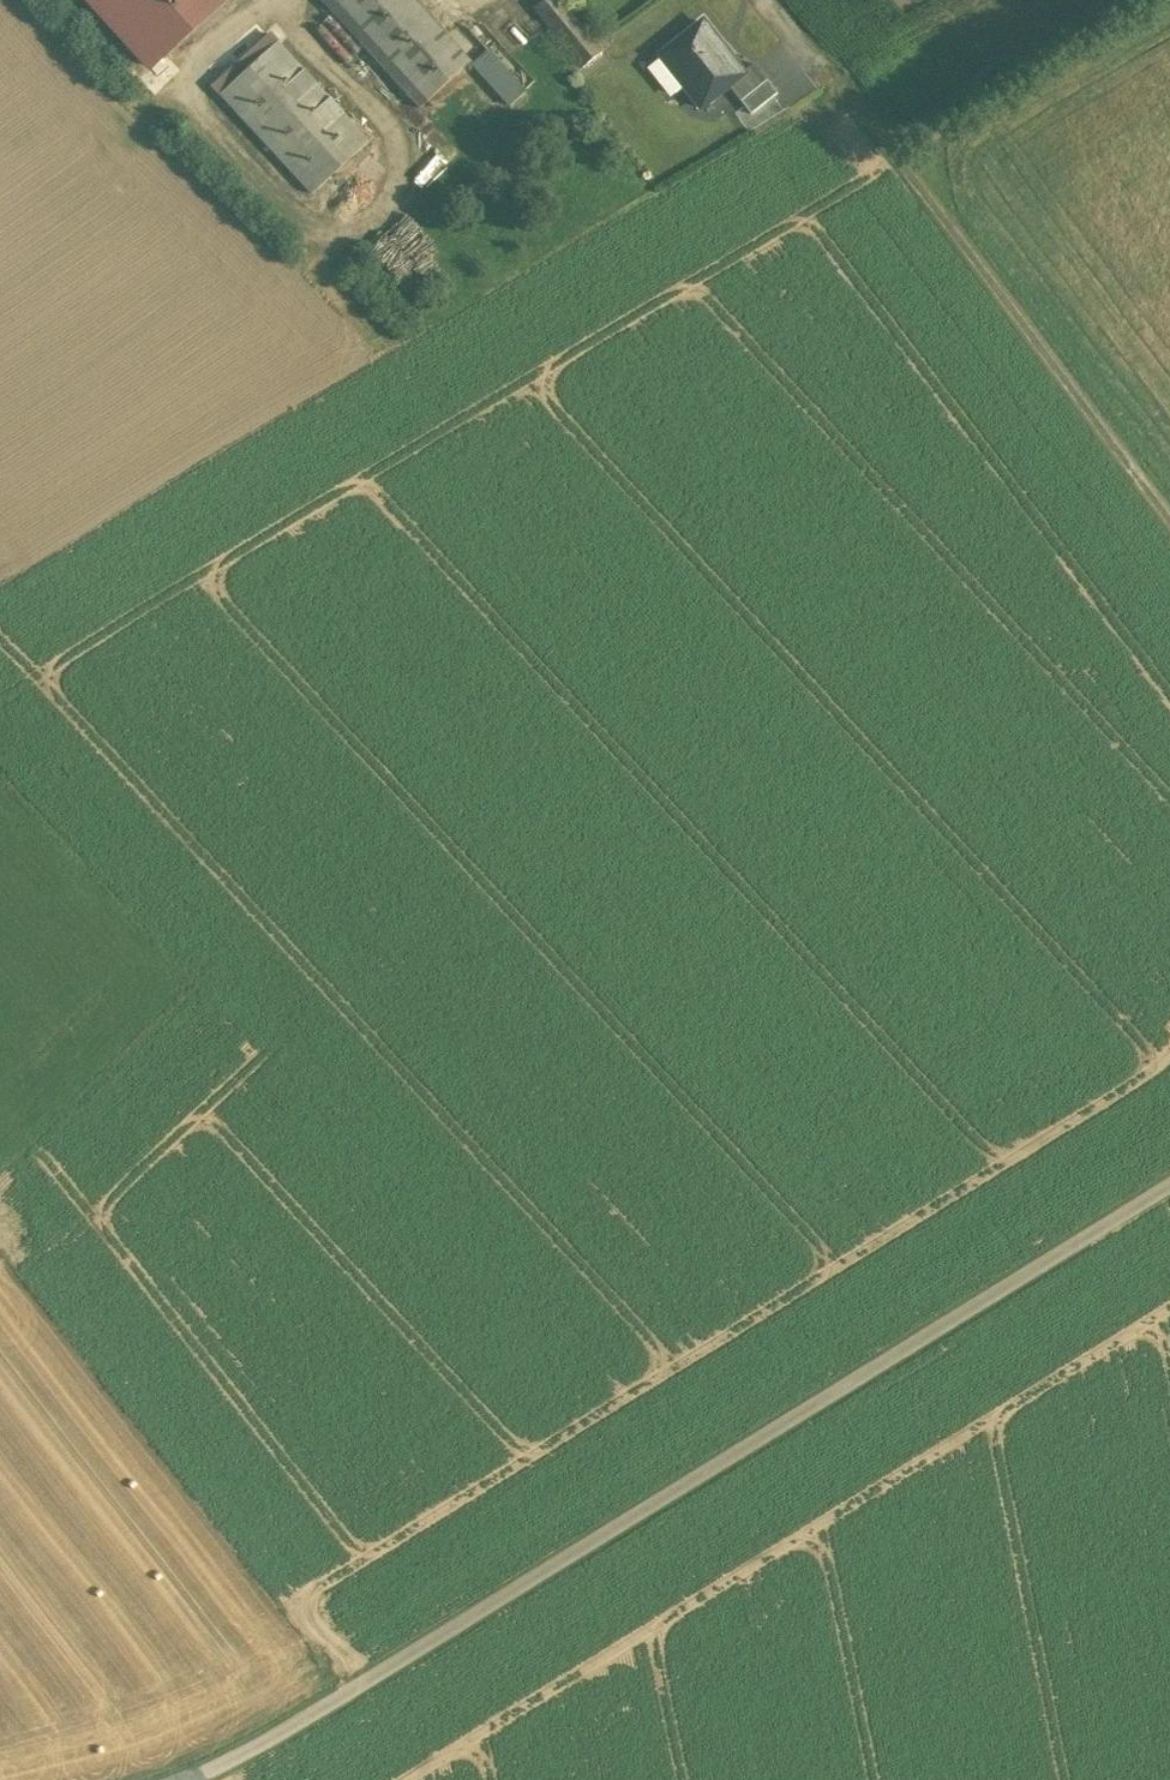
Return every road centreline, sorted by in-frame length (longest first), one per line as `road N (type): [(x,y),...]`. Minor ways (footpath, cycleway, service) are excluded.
road 1 (track): [(1169,1183),(192,1779)]

